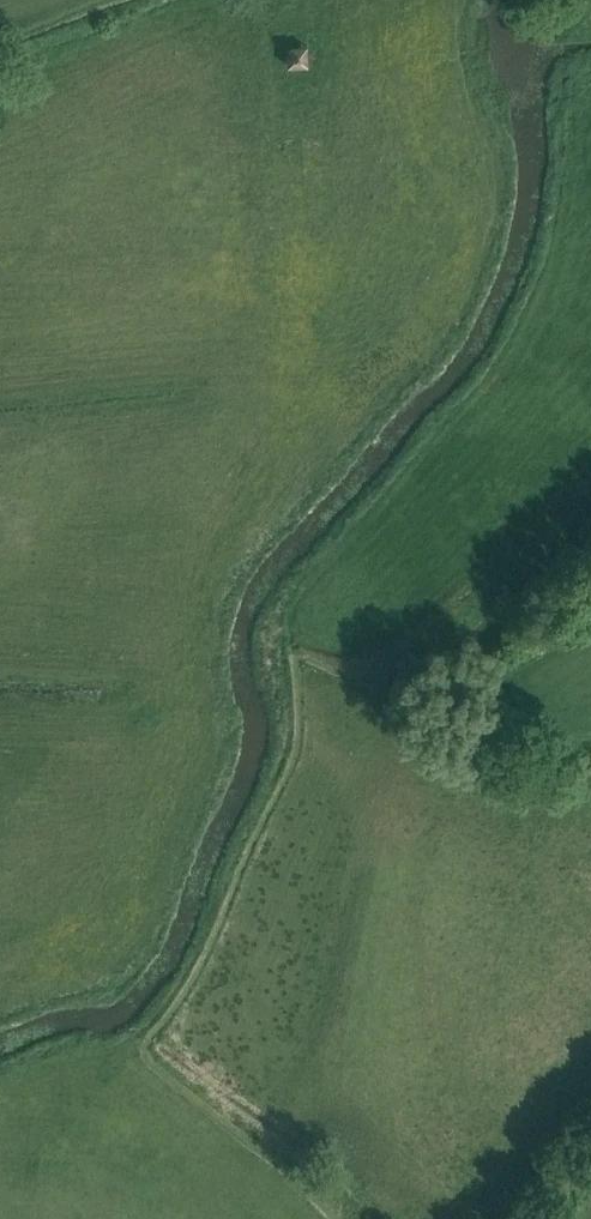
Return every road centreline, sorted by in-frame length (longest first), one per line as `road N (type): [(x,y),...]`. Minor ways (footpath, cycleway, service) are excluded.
road 1 (track): [(0,45),(121,0)]

